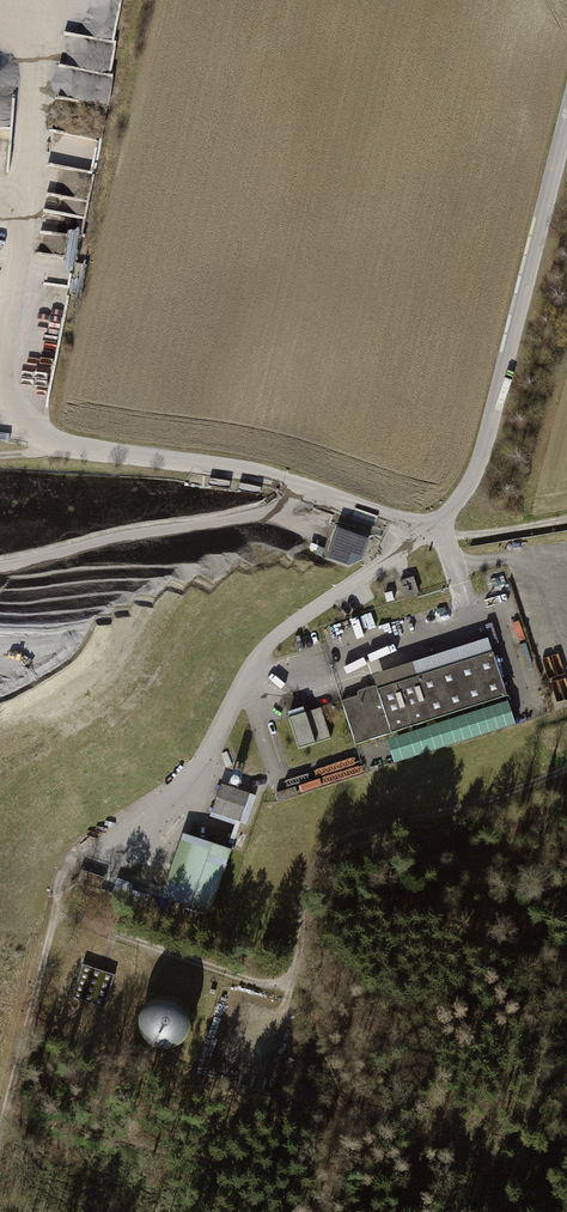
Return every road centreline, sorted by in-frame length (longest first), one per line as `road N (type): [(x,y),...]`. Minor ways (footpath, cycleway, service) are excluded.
road 1 (track): [(56,912),(255,983),(278,983),(298,962),(308,879),(333,845),(566,769)]
road 2 (track): [(42,448),(243,474),(433,527)]
road 3 (track): [(112,0),(91,194),(34,244)]
road 4 (track): [(0,1128),(56,912)]
road 5 (track): [(0,123),(17,111),(41,118),(39,157),(17,201),(34,244)]
road 6 (track): [(433,527),(456,537),(566,519)]

